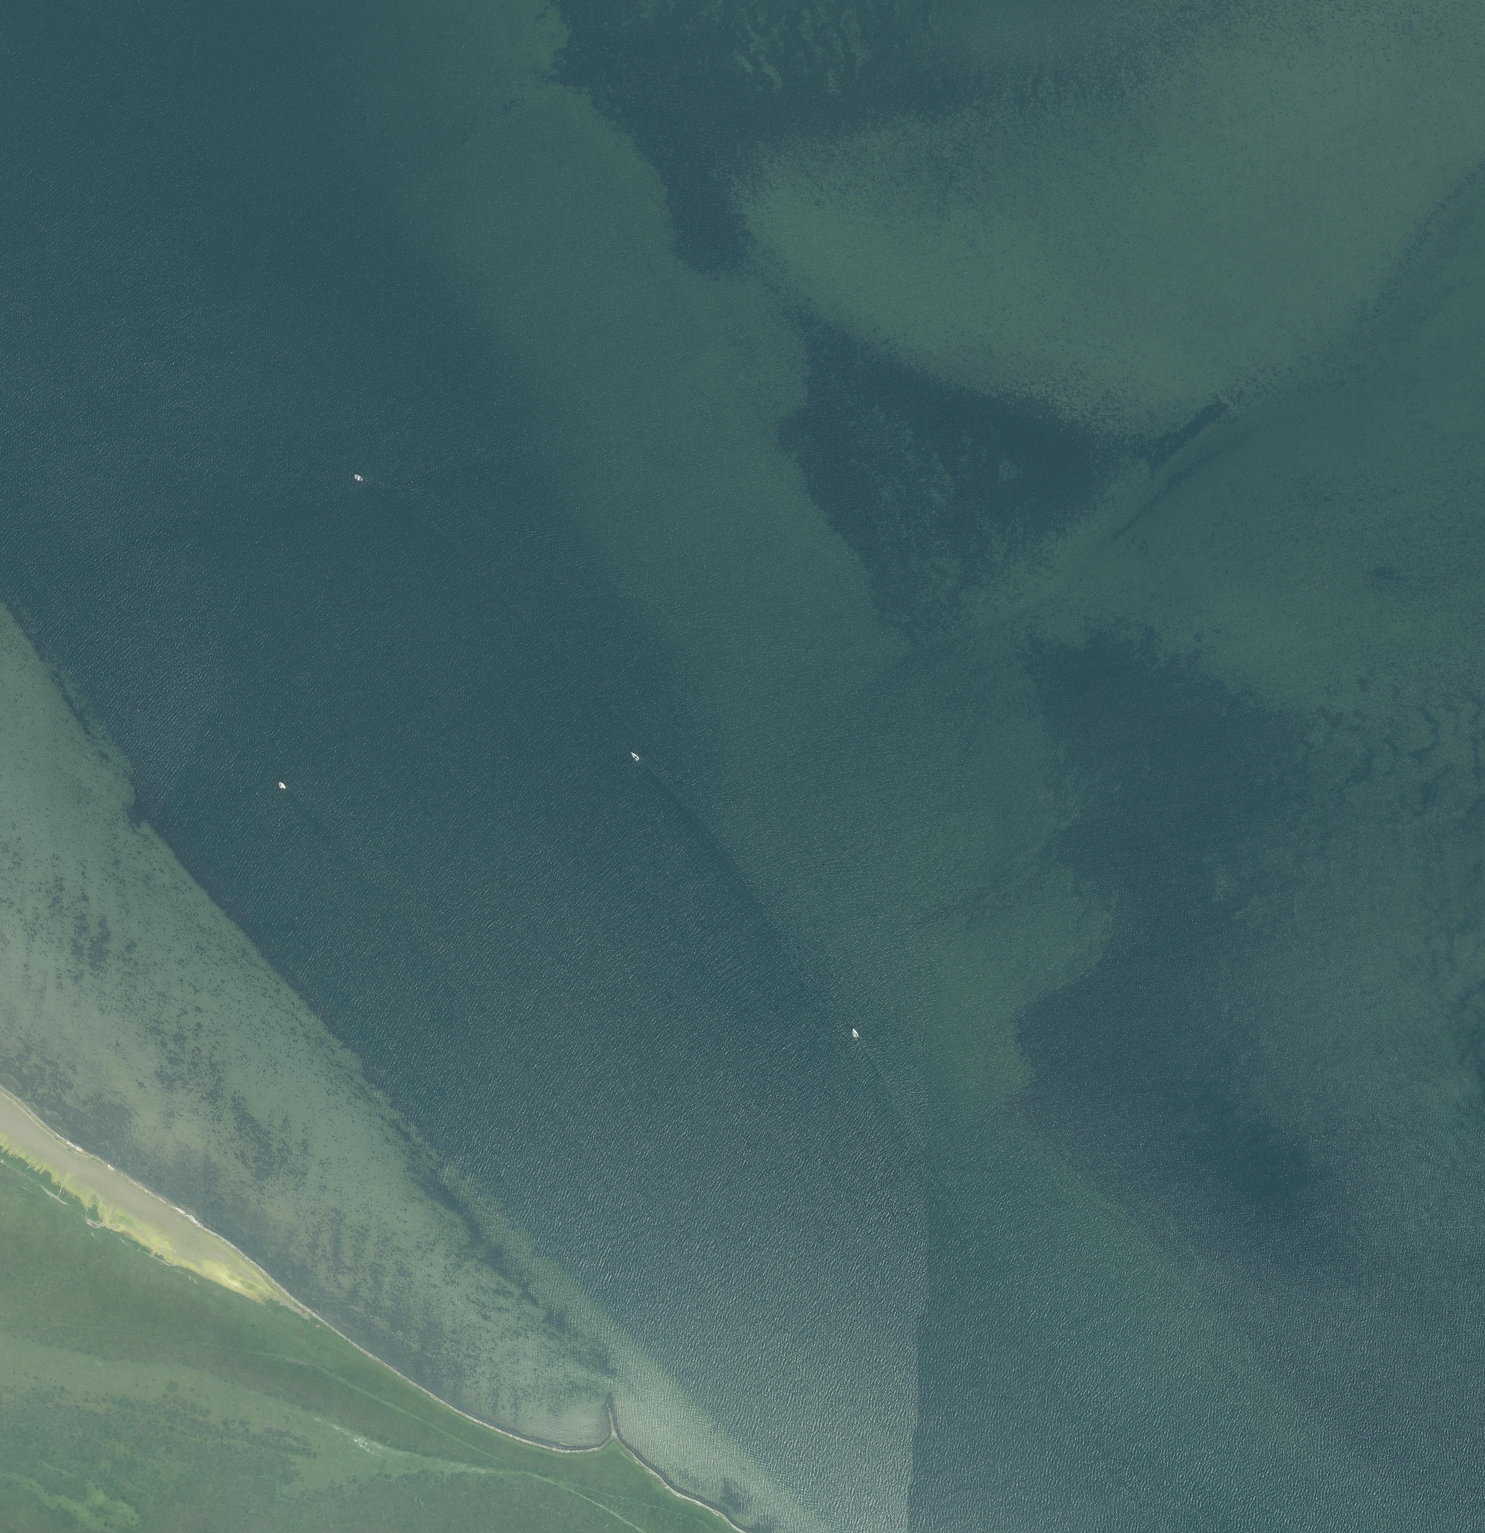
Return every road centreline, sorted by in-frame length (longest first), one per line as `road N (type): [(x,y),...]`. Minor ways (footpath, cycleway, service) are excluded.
road 1 (track): [(644,1532),(304,1363),(132,1333),(0,1328)]

